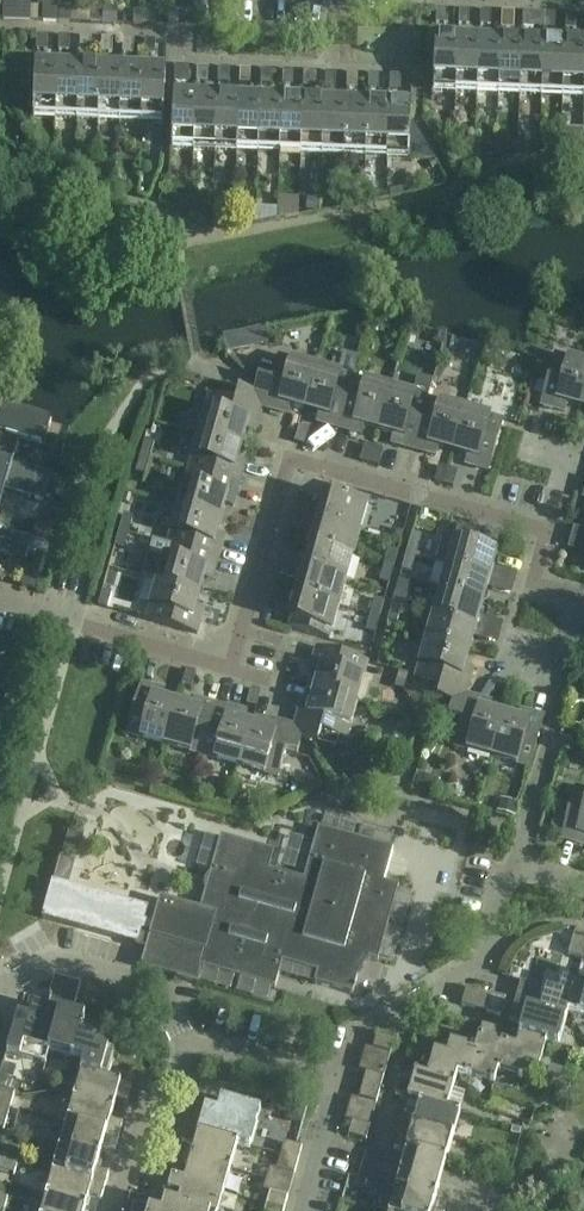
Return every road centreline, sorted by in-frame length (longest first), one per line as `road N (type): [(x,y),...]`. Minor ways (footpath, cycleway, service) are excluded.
road 1 (residential): [(230,669),(287,455),(546,534)]
road 2 (residential): [(509,867),(482,965),(350,1034),(339,1082)]
road 3 (residential): [(187,1041),(156,984),(61,960),(16,994),(0,989)]
road 4 (residential): [(187,1041),(174,1079),(148,1096),(115,1210)]
road 5 (residential): [(565,689),(509,867)]
road 6 (residential): [(73,620),(230,669)]
road 7 (residential): [(339,1082),(187,1041)]
road 8 (residential): [(339,1082),(303,1210)]

